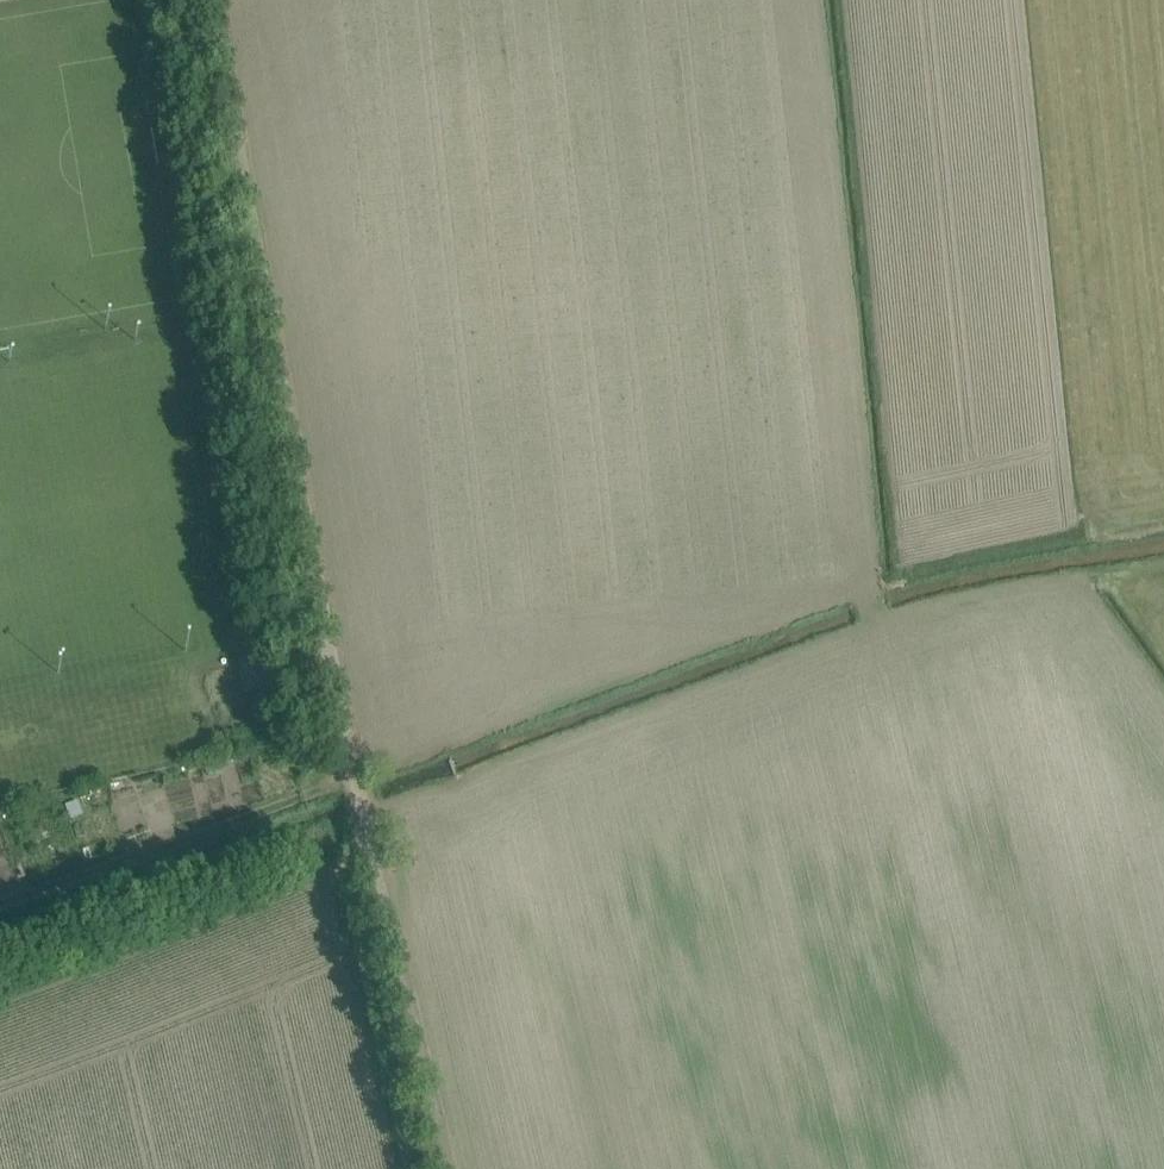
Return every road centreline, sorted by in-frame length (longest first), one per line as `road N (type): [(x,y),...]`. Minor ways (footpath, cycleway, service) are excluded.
road 1 (unclassified): [(375,857),(207,0)]

